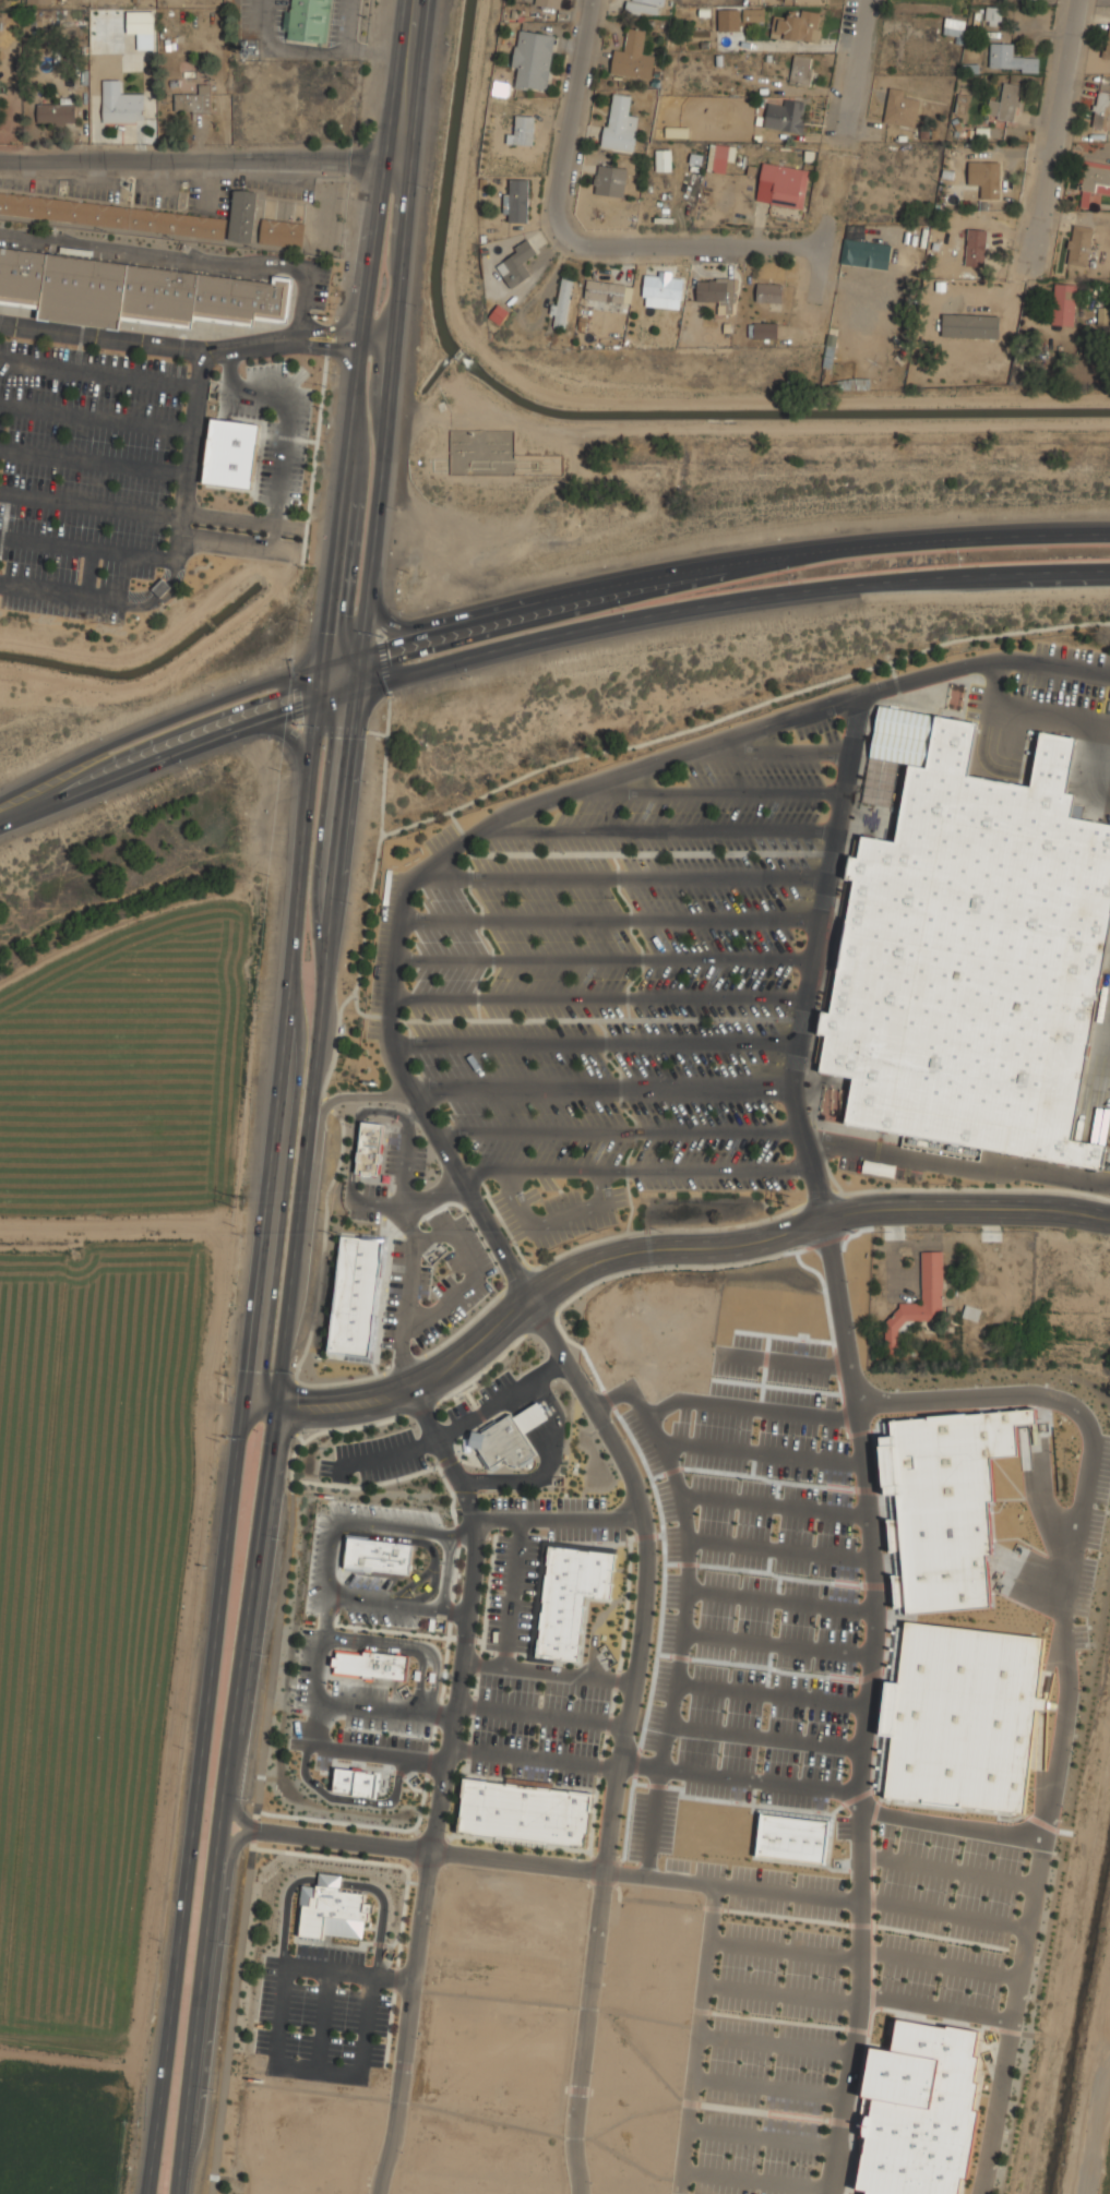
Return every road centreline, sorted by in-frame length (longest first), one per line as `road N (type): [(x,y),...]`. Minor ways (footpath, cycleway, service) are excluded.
road 1 (primary): [(322,696),(249,1402),(148,2193)]
road 2 (residential): [(1109,1221),(1025,1211),(868,1212),(742,1247),(613,1258),(534,1296),(399,1392),(356,1403),(276,1405)]
road 3 (primary): [(183,2193),(276,1405)]
road 4 (primary): [(1109,531),(934,535),(716,565),(358,651)]
road 5 (primary): [(357,686),(589,631),(851,583),(1109,571)]
road 6 (primary): [(276,1405),(357,686)]
road 7 (residential): [(380,2193),(459,1699),(477,1520)]
road 8 (residential): [(534,1296),(633,1478),(647,1522),(647,1586),(605,1873)]
road 9 (primary): [(395,153),(382,178),(322,696)]
road 10 (primary): [(358,651),(407,183),(395,153)]
road 11 (residential): [(395,153),(0,155)]
road 12 (secondary): [(326,660),(121,738),(0,811)]
road 13 (residential): [(605,1873),(250,1827)]
road 14 (residential): [(822,244),(619,242),(588,233),(570,206),(563,168),(570,129)]
road 15 (secondary): [(0,821),(322,696)]
road 16 (residential): [(605,1873),(574,2134),(581,2193)]
road 17 (residential): [(1078,0),(1038,238)]
road 18 (primary): [(414,0),(395,153)]
road 19 (residential): [(477,1520),(409,1387)]
road 20 (residential): [(867,0),(843,133)]
road 21 (residential): [(593,0),(570,129)]

